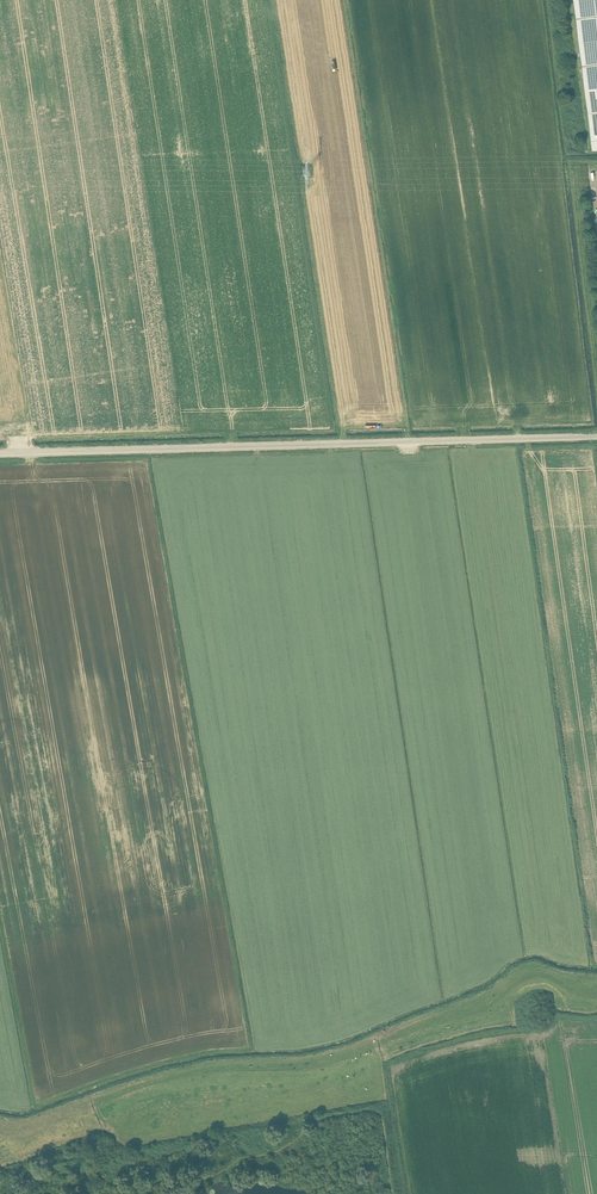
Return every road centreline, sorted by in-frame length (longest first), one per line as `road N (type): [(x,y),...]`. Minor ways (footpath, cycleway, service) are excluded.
road 1 (unclassified): [(0,452),(596,437)]

